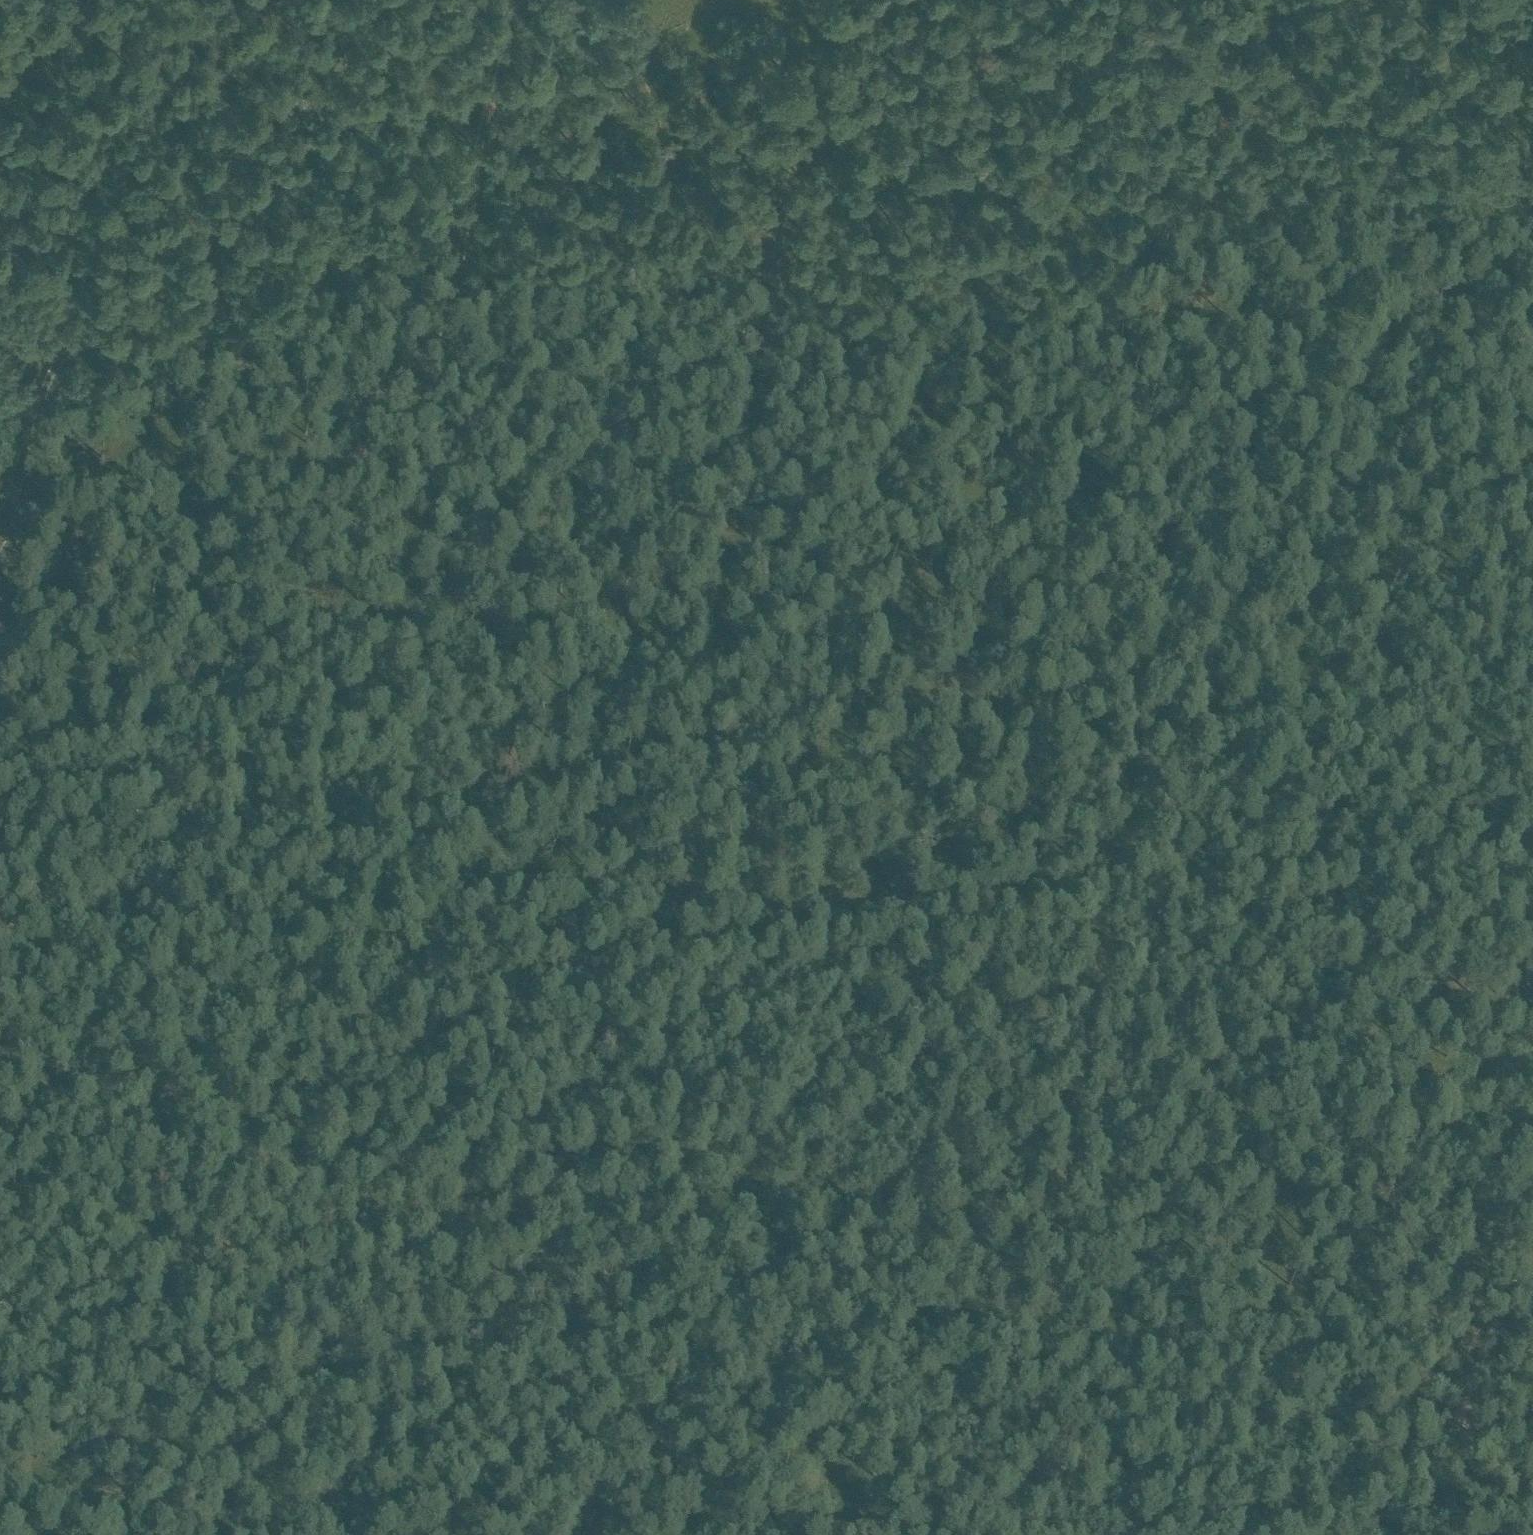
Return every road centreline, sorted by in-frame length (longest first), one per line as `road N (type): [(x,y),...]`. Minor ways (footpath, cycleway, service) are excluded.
road 1 (track): [(8,565),(38,409)]

